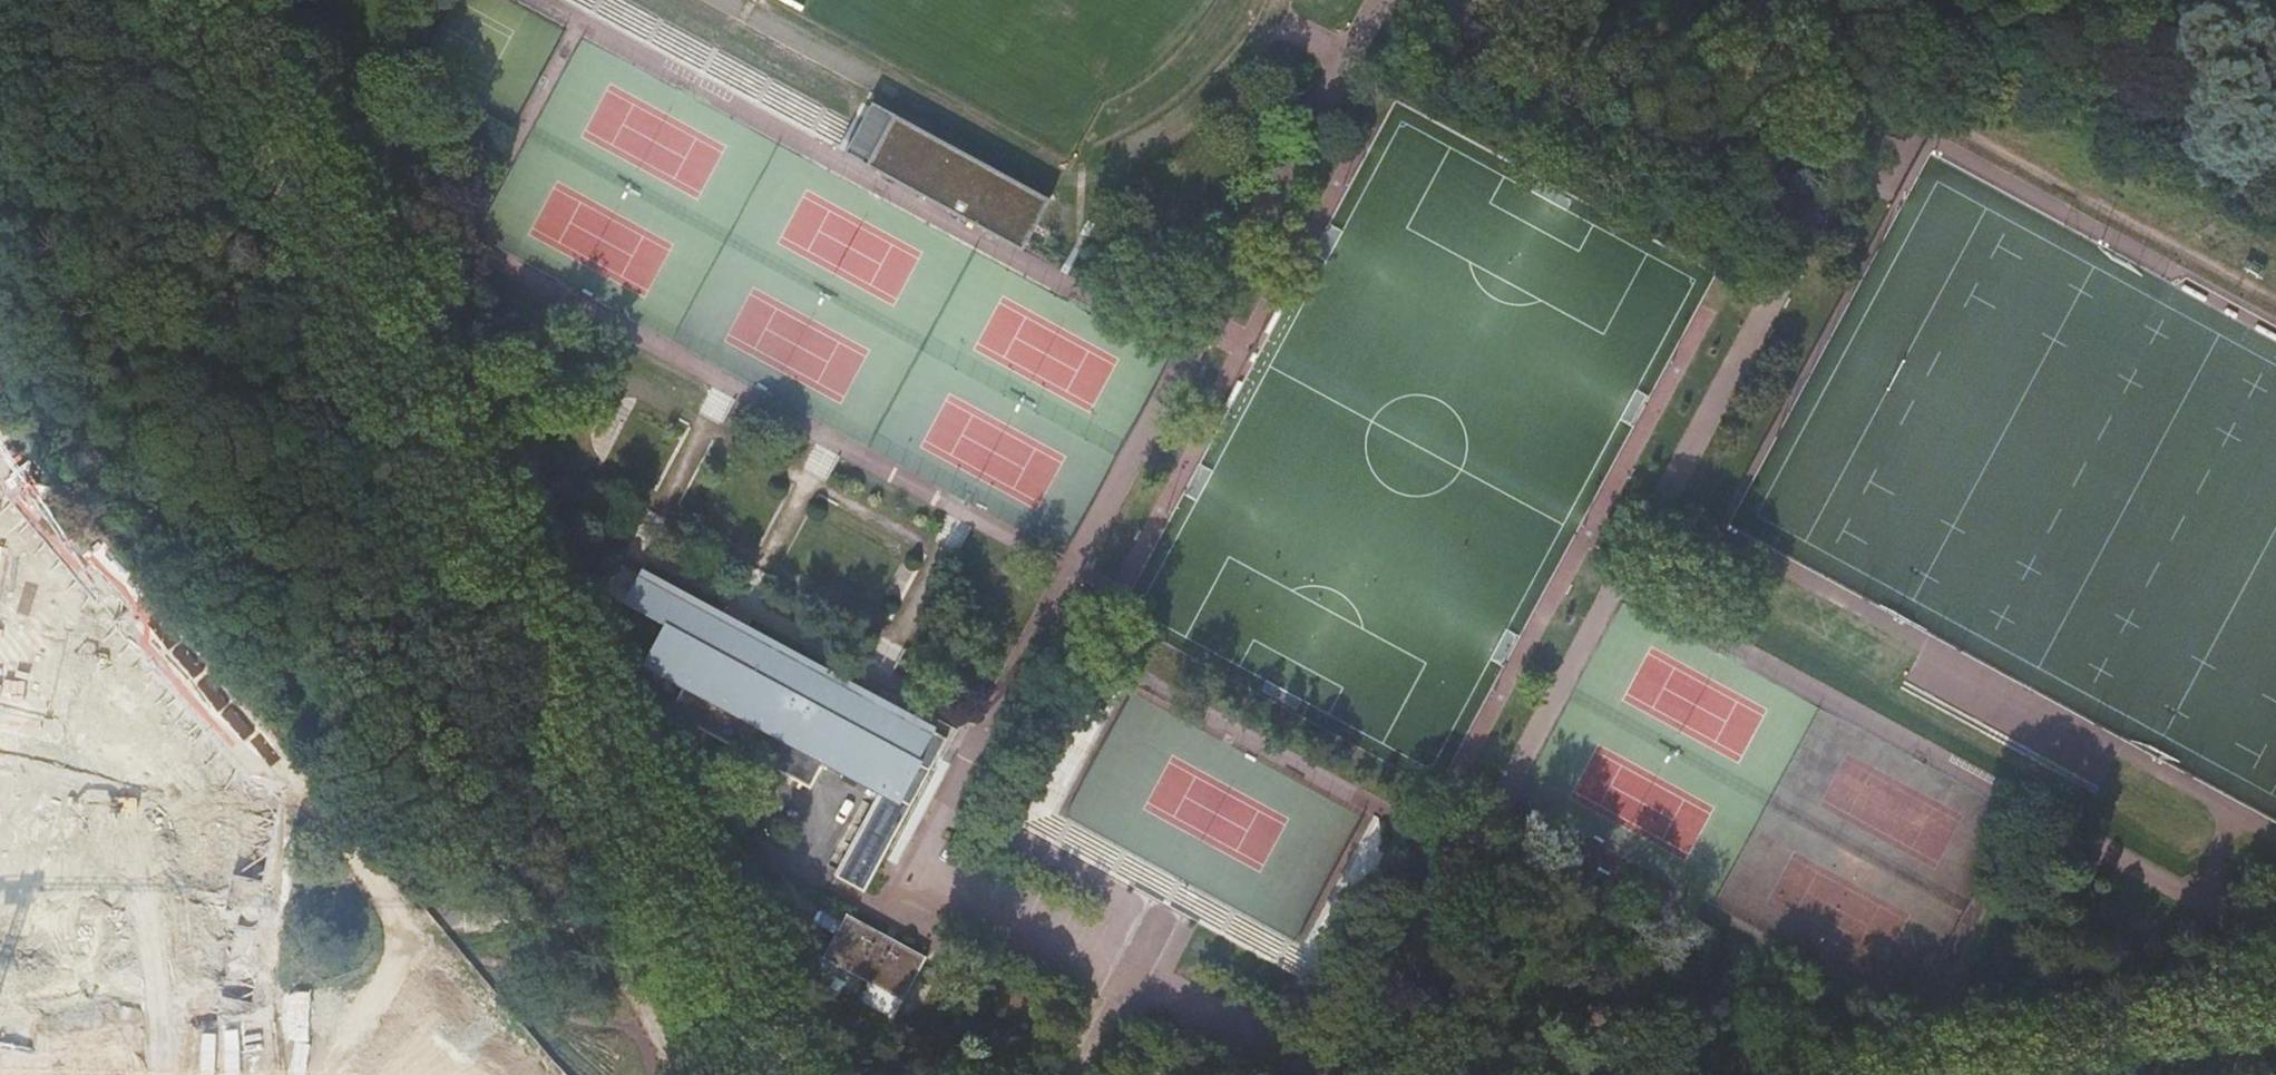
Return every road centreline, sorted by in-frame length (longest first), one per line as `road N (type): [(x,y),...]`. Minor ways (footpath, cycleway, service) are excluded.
road 1 (track): [(797,1074),(206,0)]
road 2 (track): [(1956,1074),(2275,1002)]

